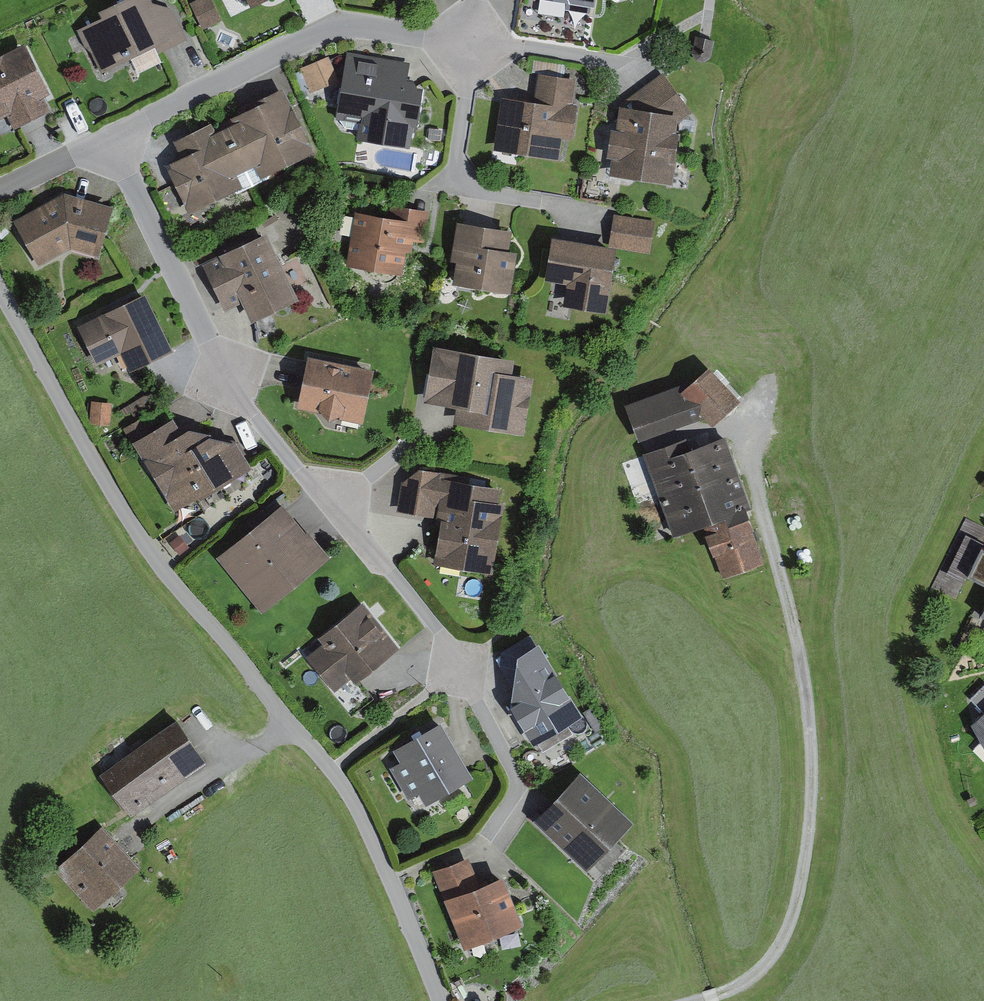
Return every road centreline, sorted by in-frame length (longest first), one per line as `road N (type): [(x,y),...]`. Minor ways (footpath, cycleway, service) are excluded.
road 1 (residential): [(0,292),(141,540),(332,769),(370,834),(441,1000)]
road 2 (residential): [(110,138),(227,381),(390,571),(460,668)]
road 3 (track): [(740,431),(806,682),(806,830),(794,906),(775,955),(743,985),(702,1000)]
road 4 (residential): [(110,138),(331,27),(472,42)]
road 5 (residential): [(599,212),(454,186),(472,42)]
road 6 (residential): [(0,191),(110,138)]

